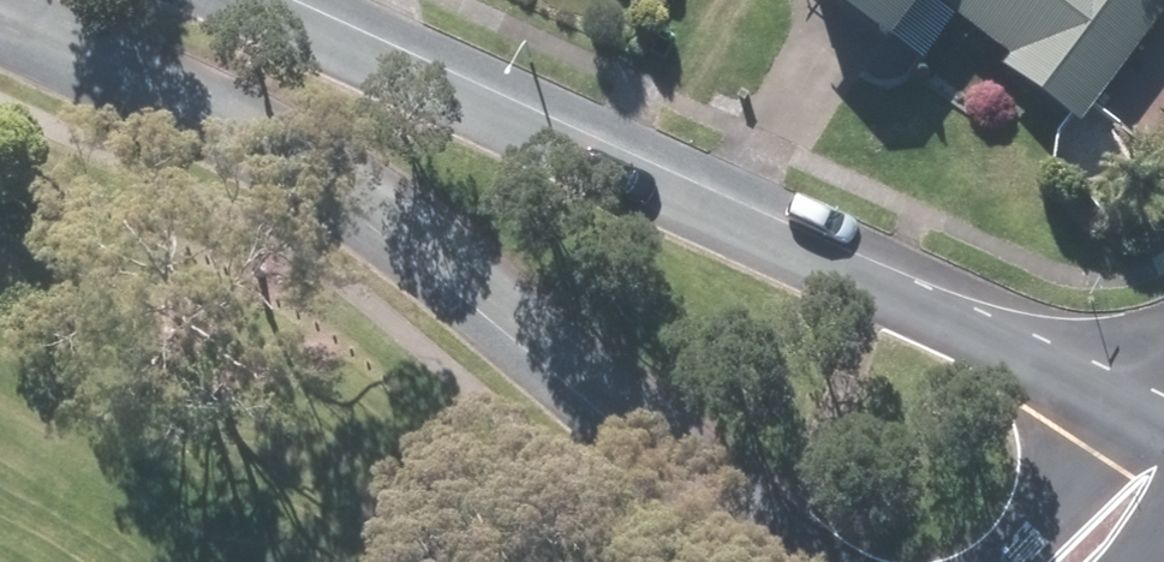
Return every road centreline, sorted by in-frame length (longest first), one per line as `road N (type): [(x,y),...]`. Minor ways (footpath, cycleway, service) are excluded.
road 1 (tertiary): [(820,561),(329,161),(2,0)]
road 2 (tertiary): [(261,0),(1128,401)]
road 3 (residential): [(984,561),(1128,401)]

